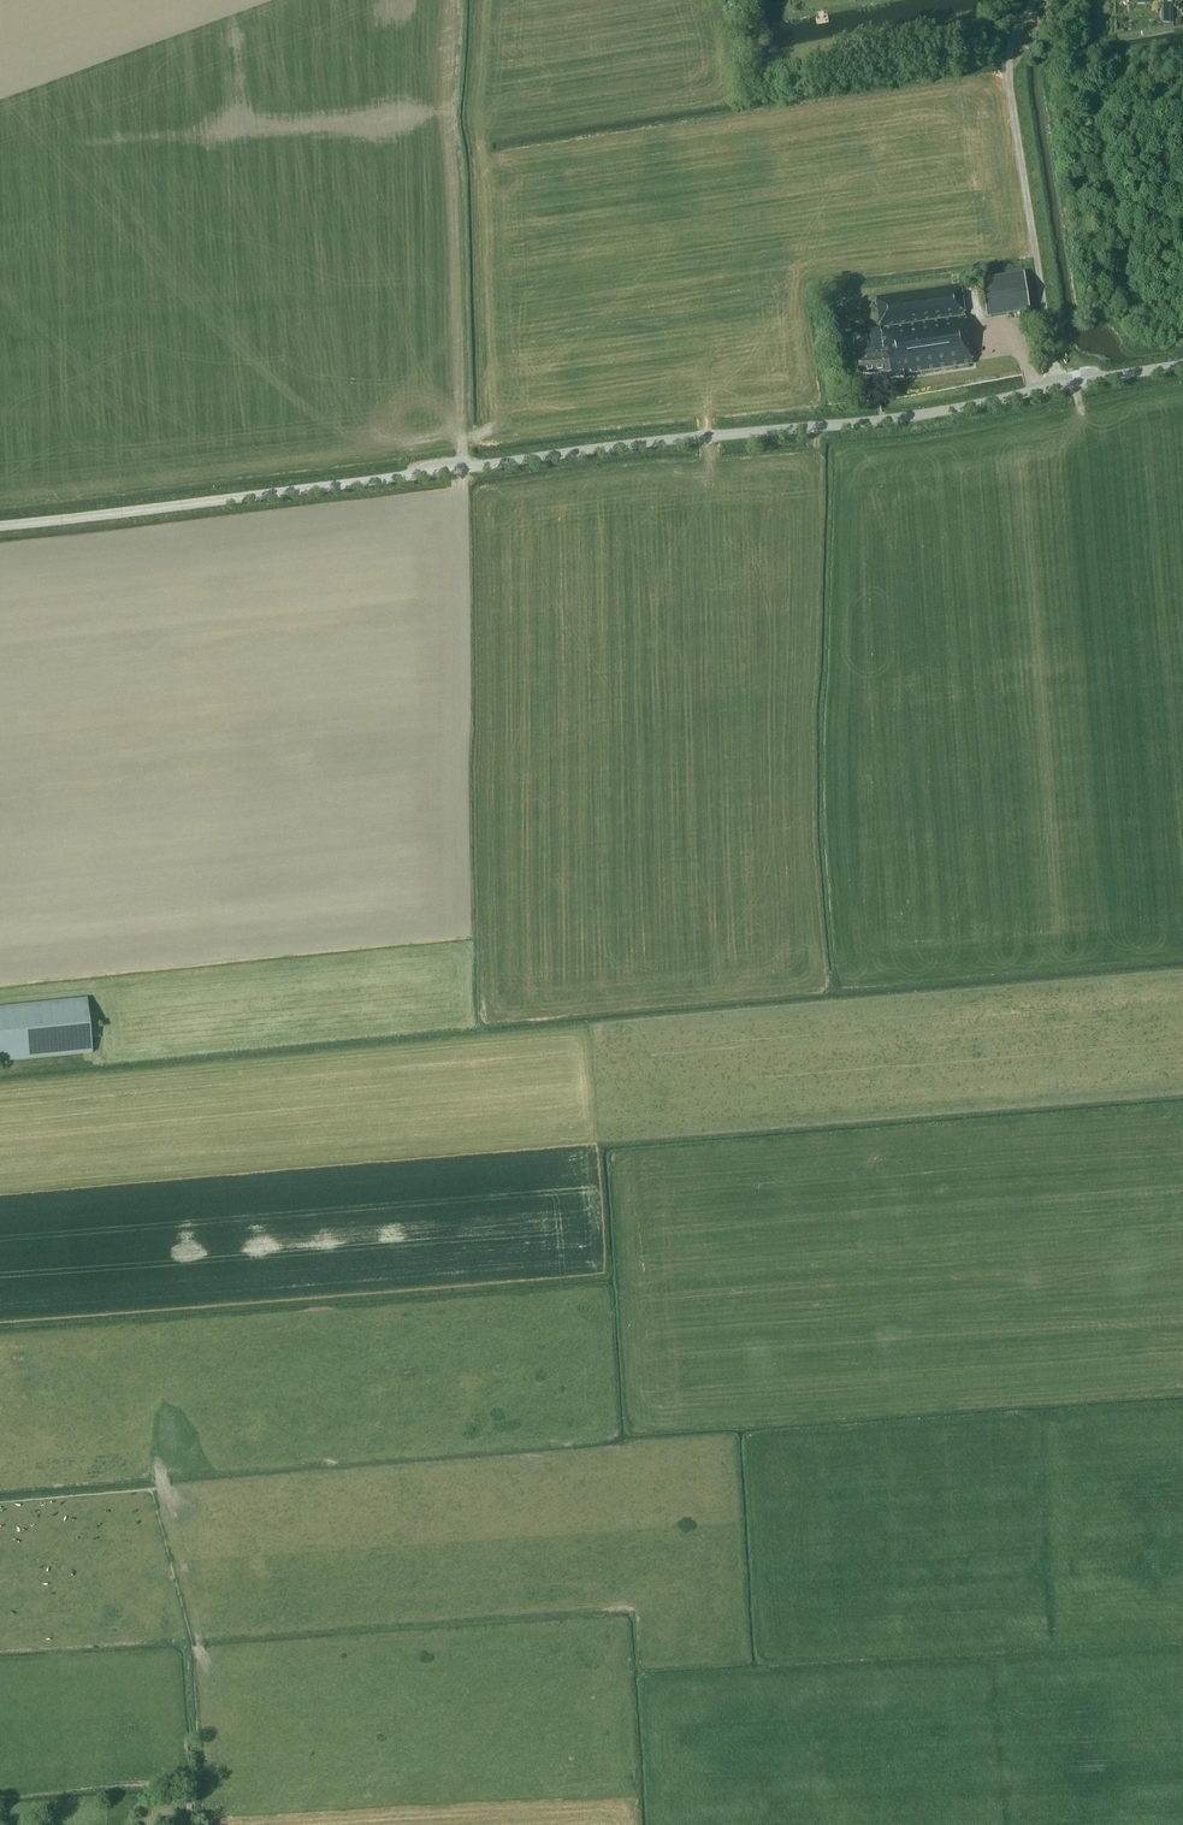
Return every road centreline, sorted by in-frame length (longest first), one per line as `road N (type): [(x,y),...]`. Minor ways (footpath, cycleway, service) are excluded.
road 1 (unclassified): [(0,524),(890,418),(1182,364)]

